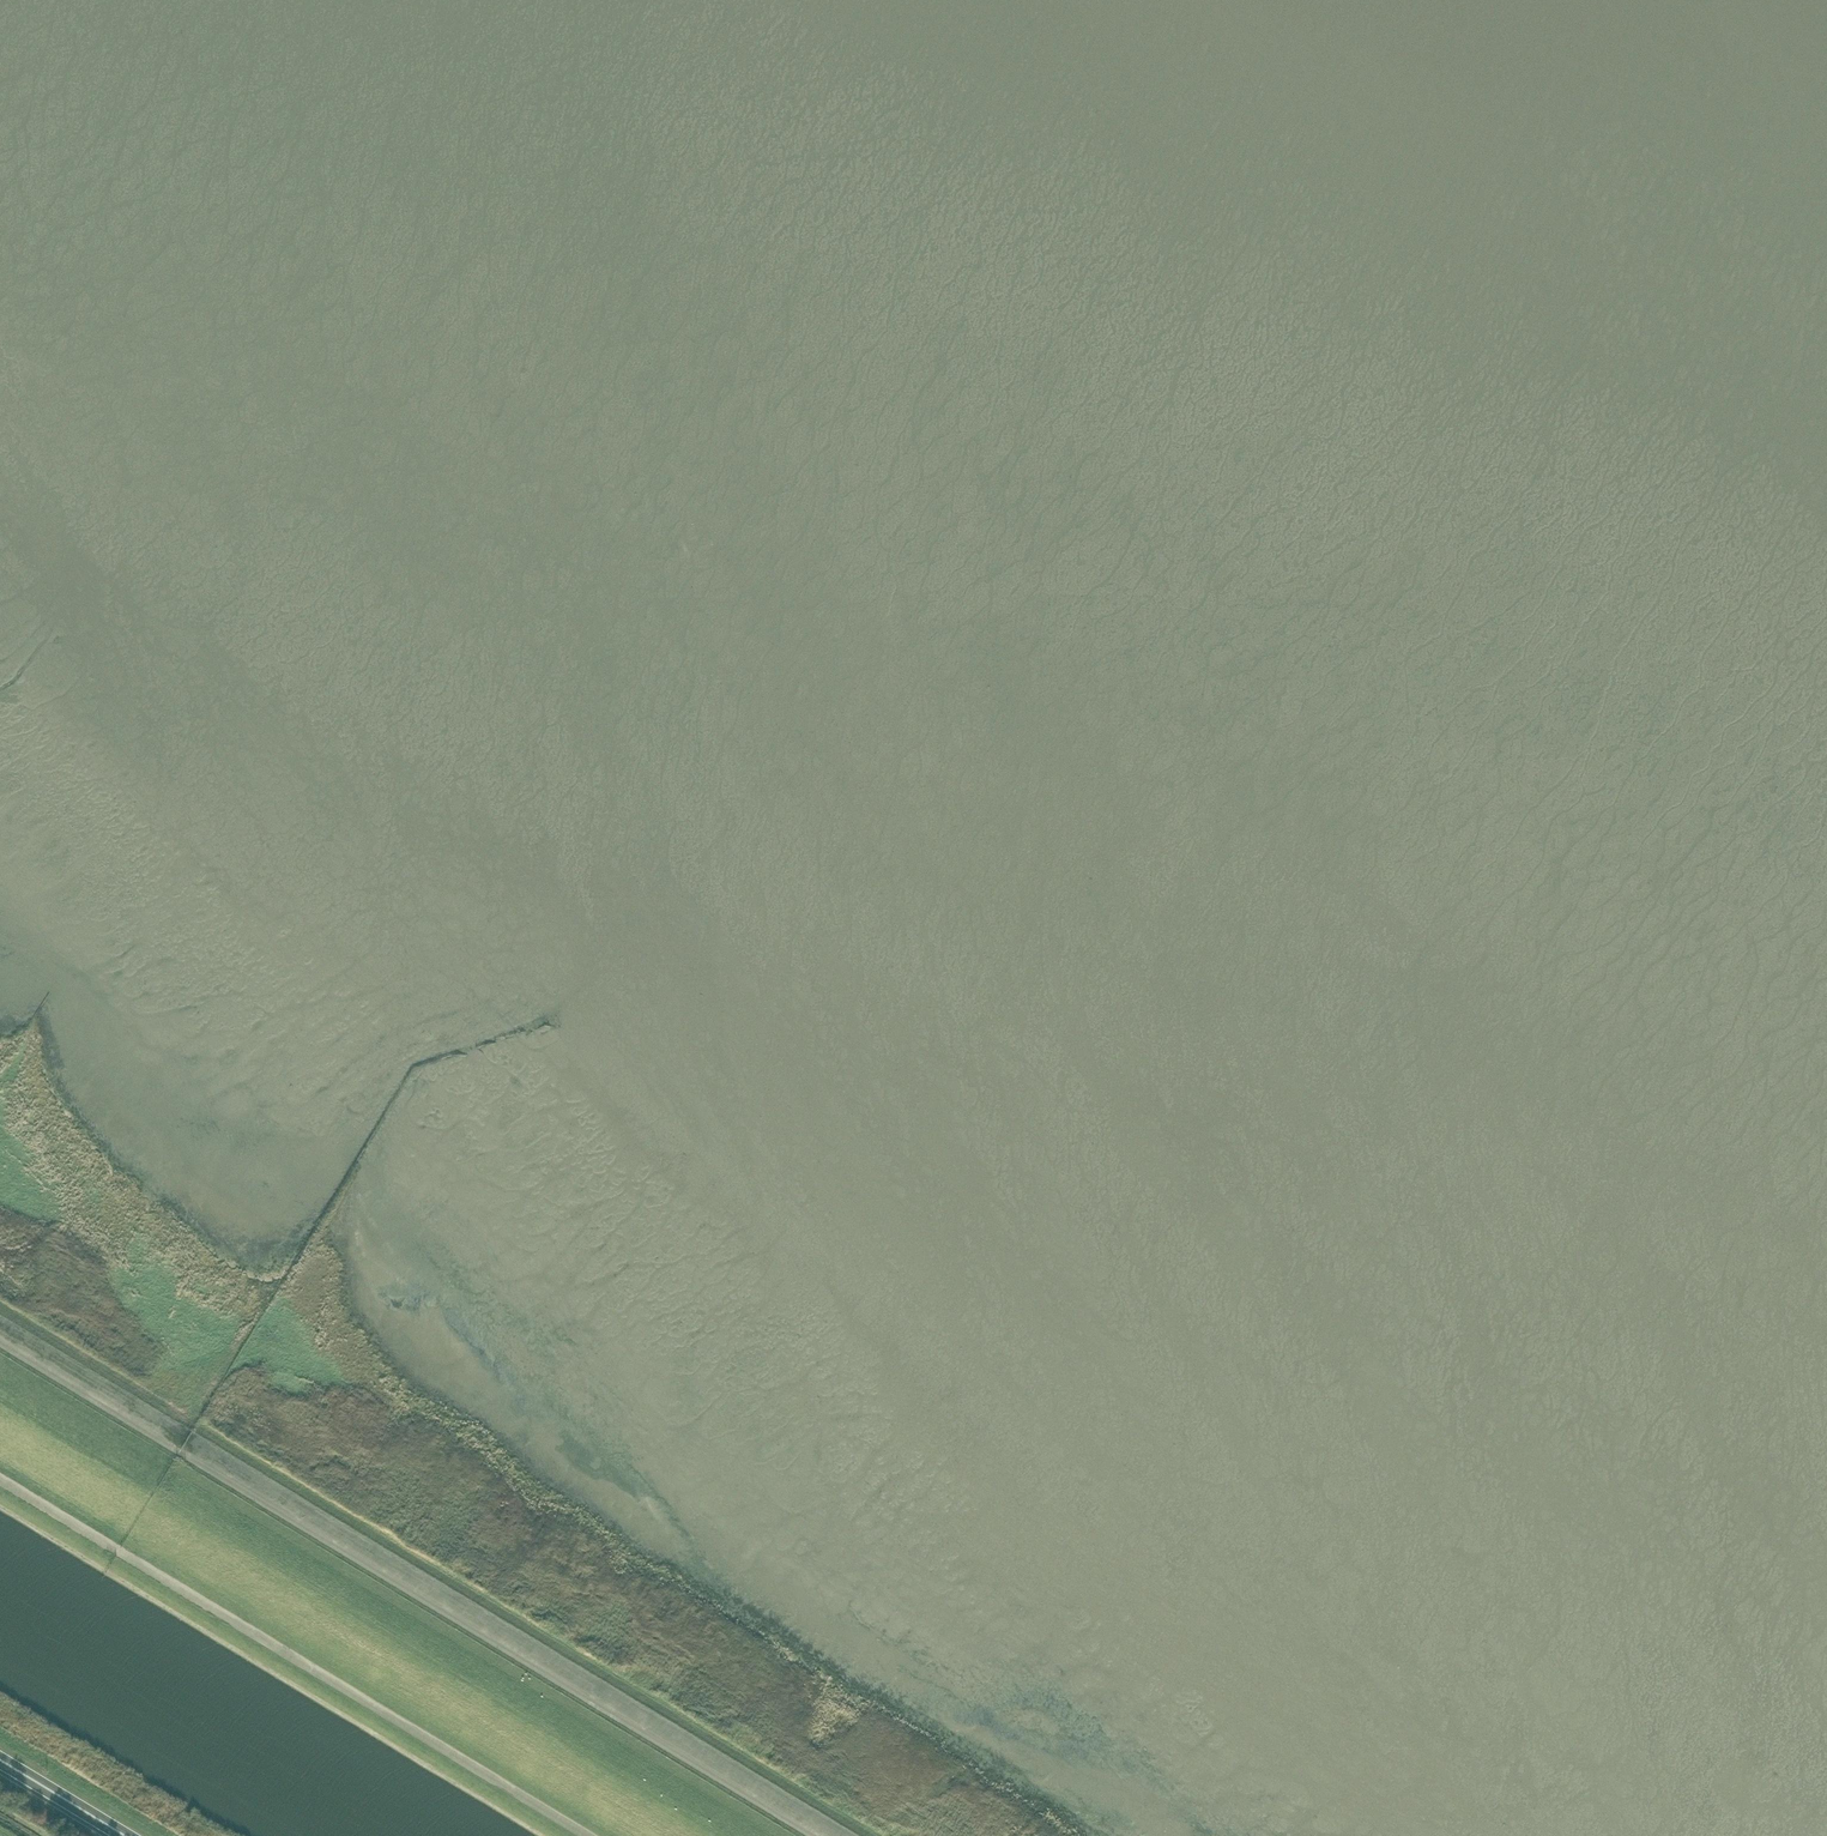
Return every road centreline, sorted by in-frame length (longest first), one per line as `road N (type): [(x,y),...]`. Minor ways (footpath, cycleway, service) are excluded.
road 1 (primary): [(126,1835),(0,1760)]

